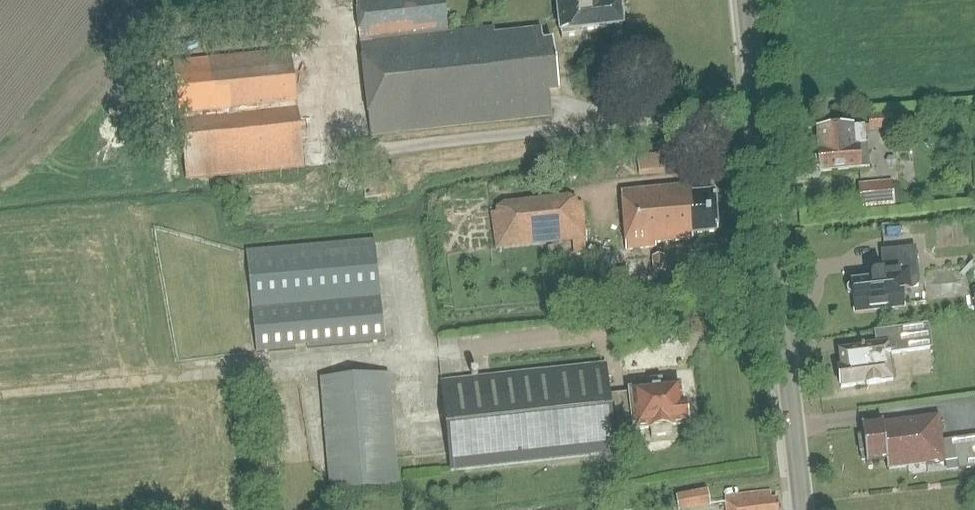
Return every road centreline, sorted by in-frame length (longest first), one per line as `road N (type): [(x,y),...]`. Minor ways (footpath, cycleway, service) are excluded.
road 1 (tertiary): [(802,509),(745,0)]

